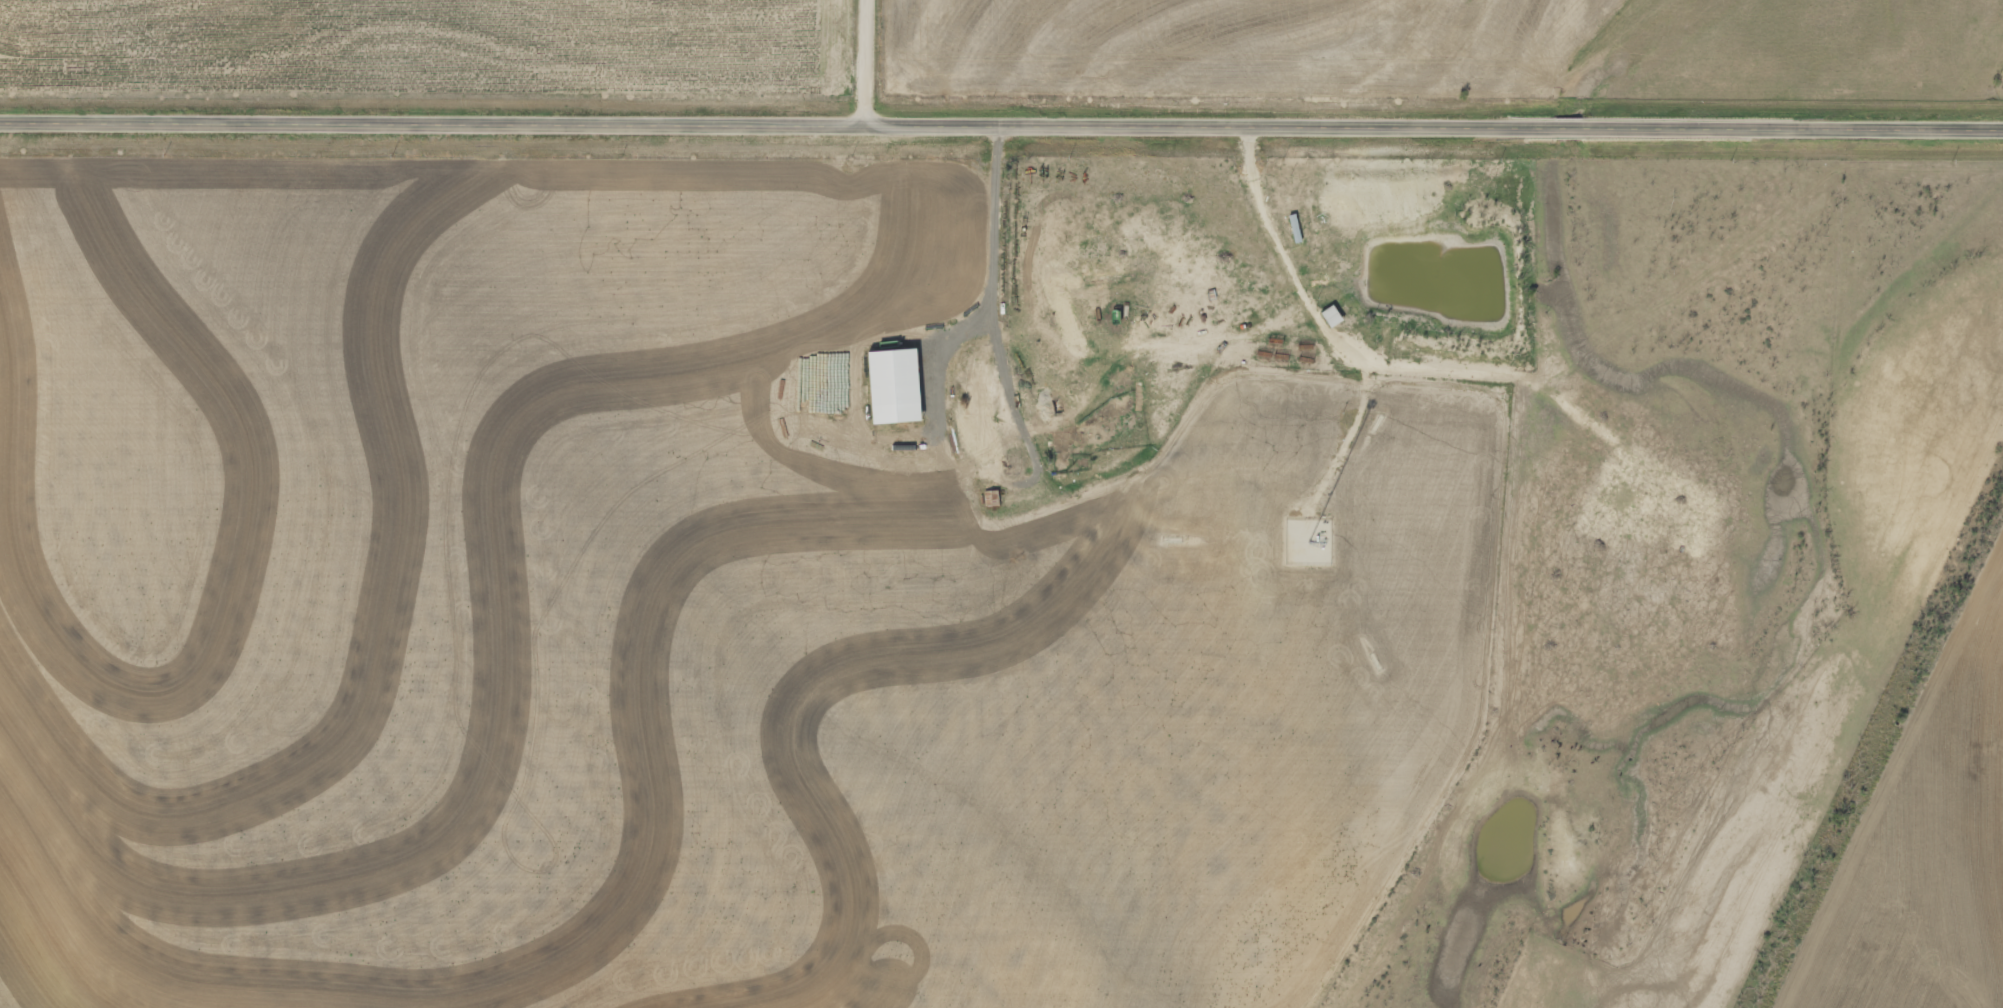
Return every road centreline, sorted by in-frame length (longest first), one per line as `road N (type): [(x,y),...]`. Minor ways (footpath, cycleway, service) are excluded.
road 1 (tertiary): [(0,127),(2002,132)]
road 2 (residential): [(871,133),(870,0)]

